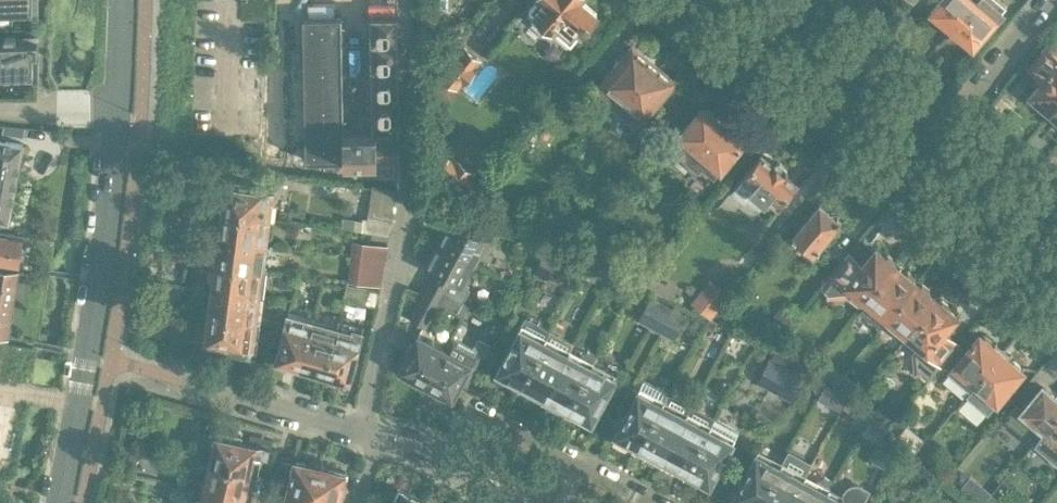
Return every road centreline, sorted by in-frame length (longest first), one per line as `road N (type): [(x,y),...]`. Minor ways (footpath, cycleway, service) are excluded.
road 1 (tertiary): [(59,502),(121,114)]
road 2 (residential): [(369,431),(414,169)]
road 3 (residential): [(458,469),(487,415),(651,502)]
road 4 (secondary): [(935,138),(766,0)]
road 5 (residential): [(369,431),(192,382)]
road 6 (residential): [(935,138),(1049,0)]
road 7 (secondary): [(1056,243),(935,138)]
road 8 (residential): [(121,114),(0,110)]

